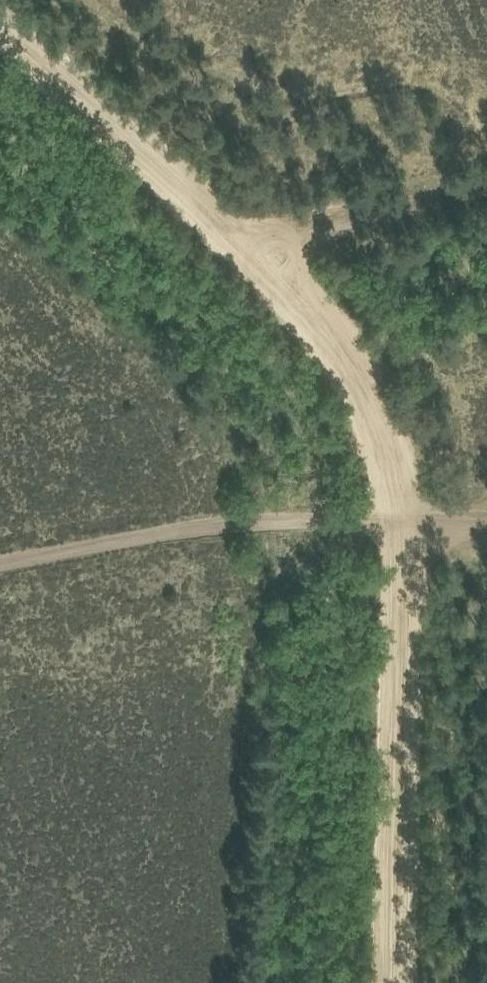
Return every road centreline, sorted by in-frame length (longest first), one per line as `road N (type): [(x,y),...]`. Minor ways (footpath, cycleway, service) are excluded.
road 1 (track): [(0,552),(236,520),(421,480),(267,248),(0,25)]
road 2 (track): [(421,480),(397,874),(402,982)]
road 3 (track): [(267,248),(486,184)]

